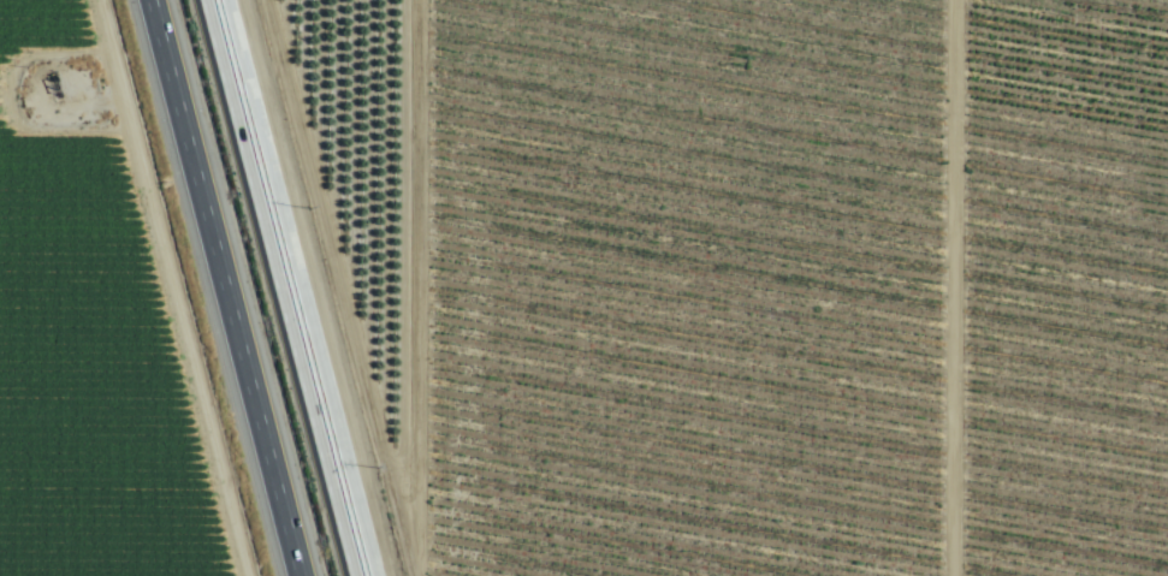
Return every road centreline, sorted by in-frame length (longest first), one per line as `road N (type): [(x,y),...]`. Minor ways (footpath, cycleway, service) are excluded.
road 1 (residential): [(155,575),(1,0)]
road 2 (motorway): [(150,0),(298,575)]
road 3 (motorway): [(366,575),(219,0)]
road 4 (residential): [(383,224),(401,337),(475,575)]
road 5 (residential): [(383,224),(381,0)]
road 6 (residential): [(1119,161),(1167,12)]

